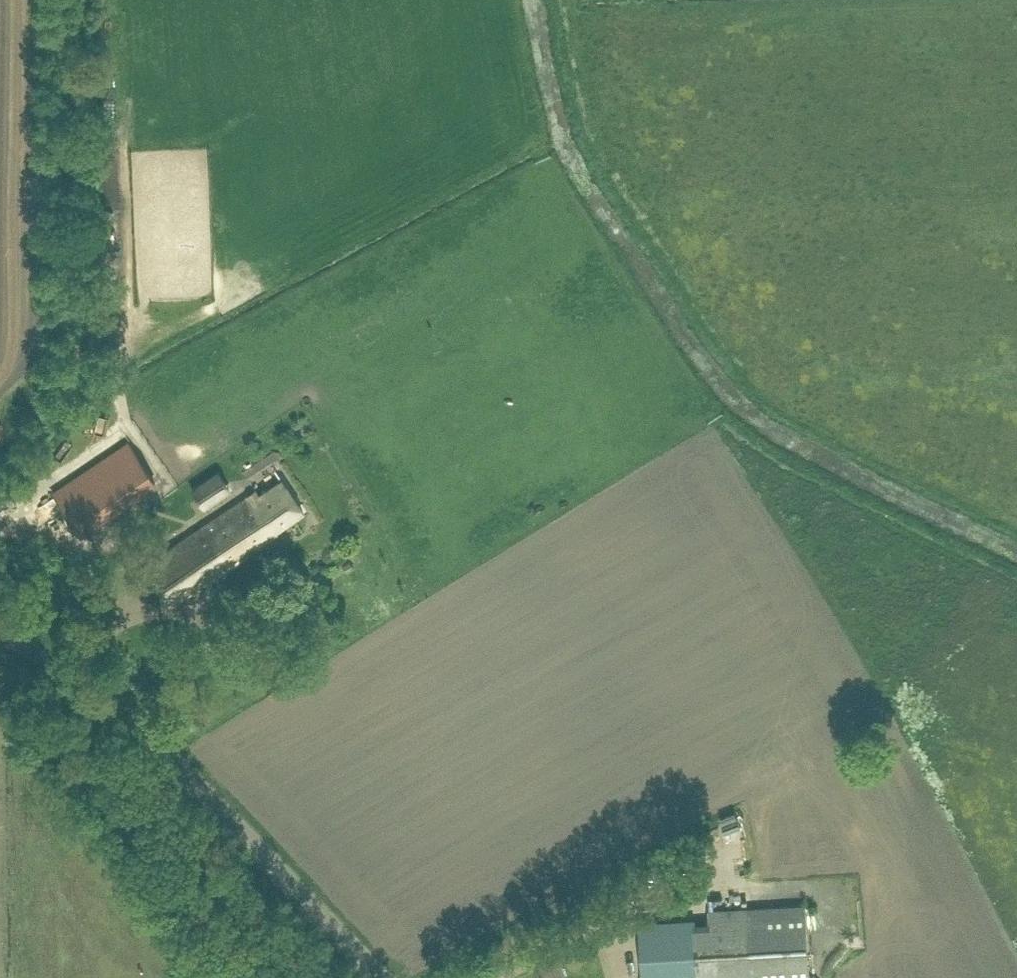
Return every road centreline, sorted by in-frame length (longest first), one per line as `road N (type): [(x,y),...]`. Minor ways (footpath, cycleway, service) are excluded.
road 1 (unclassified): [(380,977),(170,765),(0,636)]

